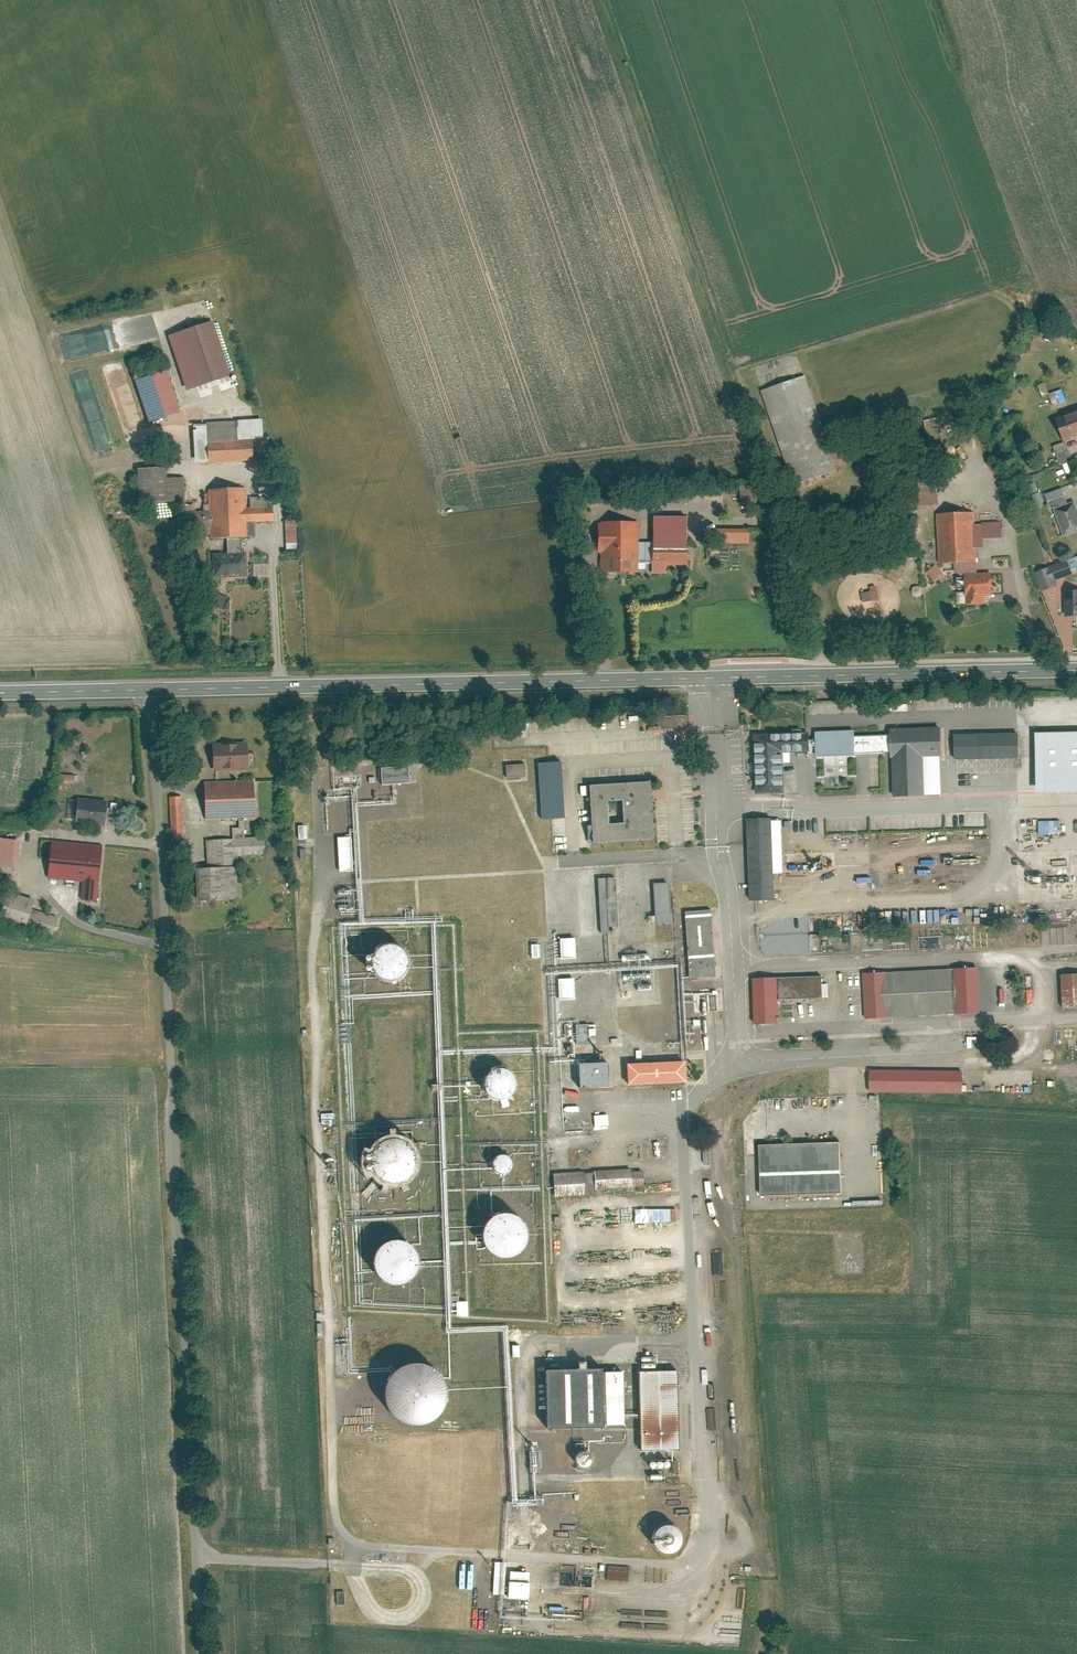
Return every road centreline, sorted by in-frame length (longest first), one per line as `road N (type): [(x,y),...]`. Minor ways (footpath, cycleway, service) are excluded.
road 1 (secondary): [(1076,669),(0,692)]
road 2 (track): [(828,674),(592,0)]

